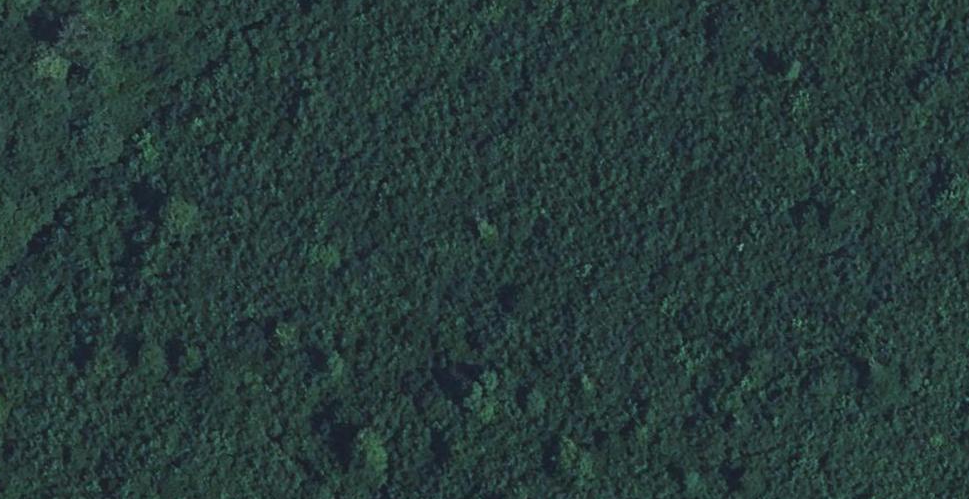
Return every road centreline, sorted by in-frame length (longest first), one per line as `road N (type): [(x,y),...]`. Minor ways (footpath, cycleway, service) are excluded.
road 1 (track): [(316,0),(186,113),(0,309)]

